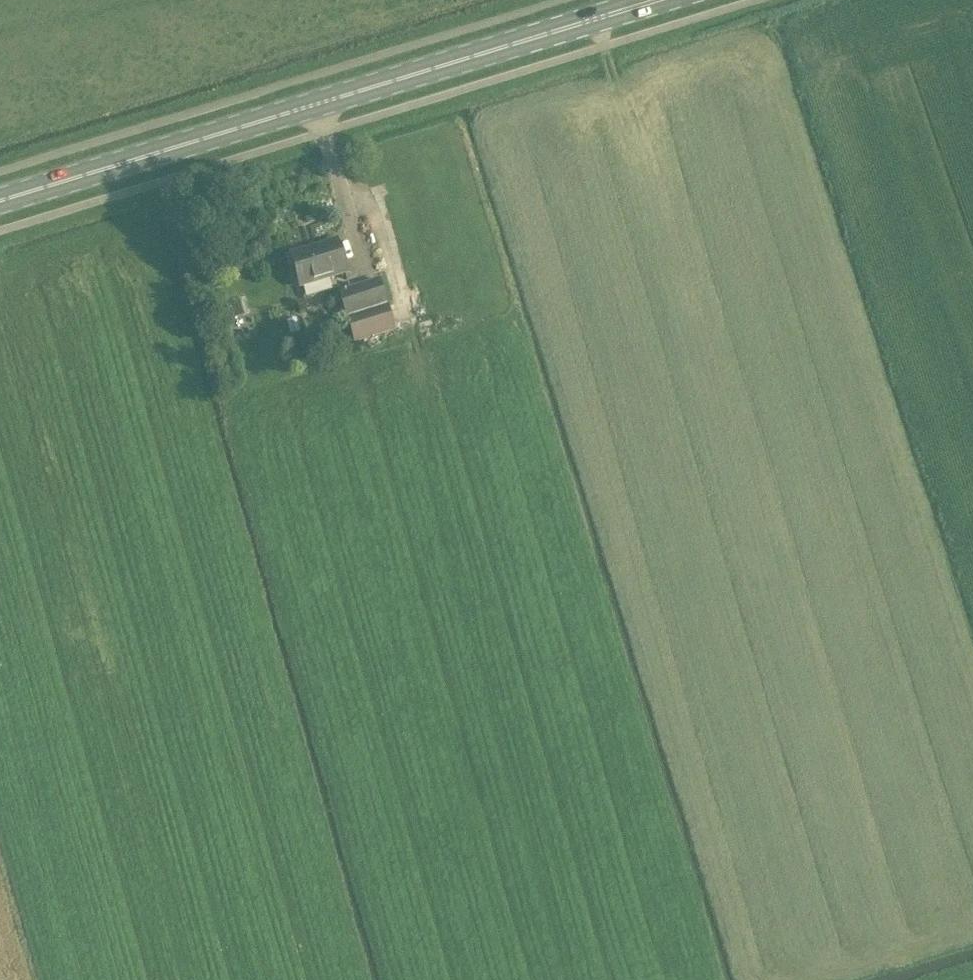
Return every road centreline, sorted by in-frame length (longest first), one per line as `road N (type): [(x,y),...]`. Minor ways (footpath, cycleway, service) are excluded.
road 1 (primary): [(0,201),(661,0)]

